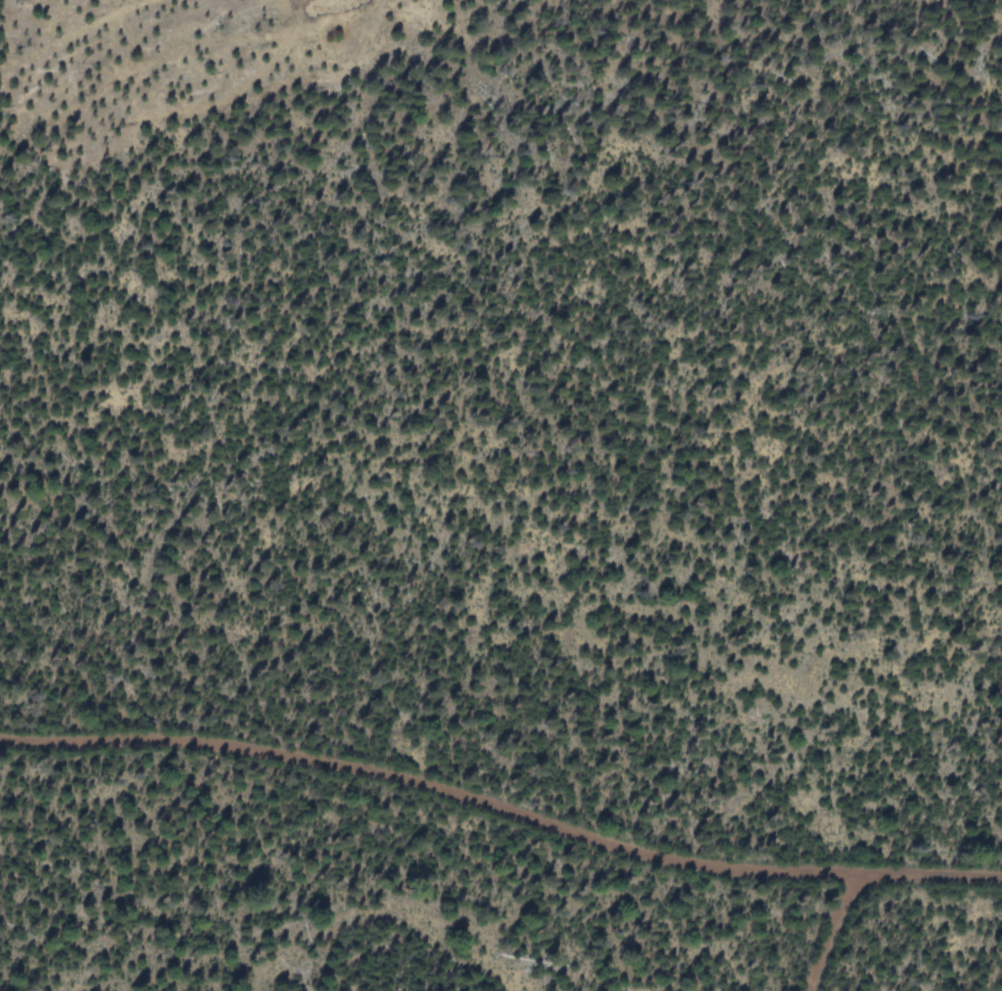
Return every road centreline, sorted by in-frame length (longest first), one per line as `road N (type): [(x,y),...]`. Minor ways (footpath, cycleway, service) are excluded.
road 1 (track): [(1001,883),(685,866),(452,797),(204,738),(0,741)]
road 2 (track): [(852,875),(815,990)]

